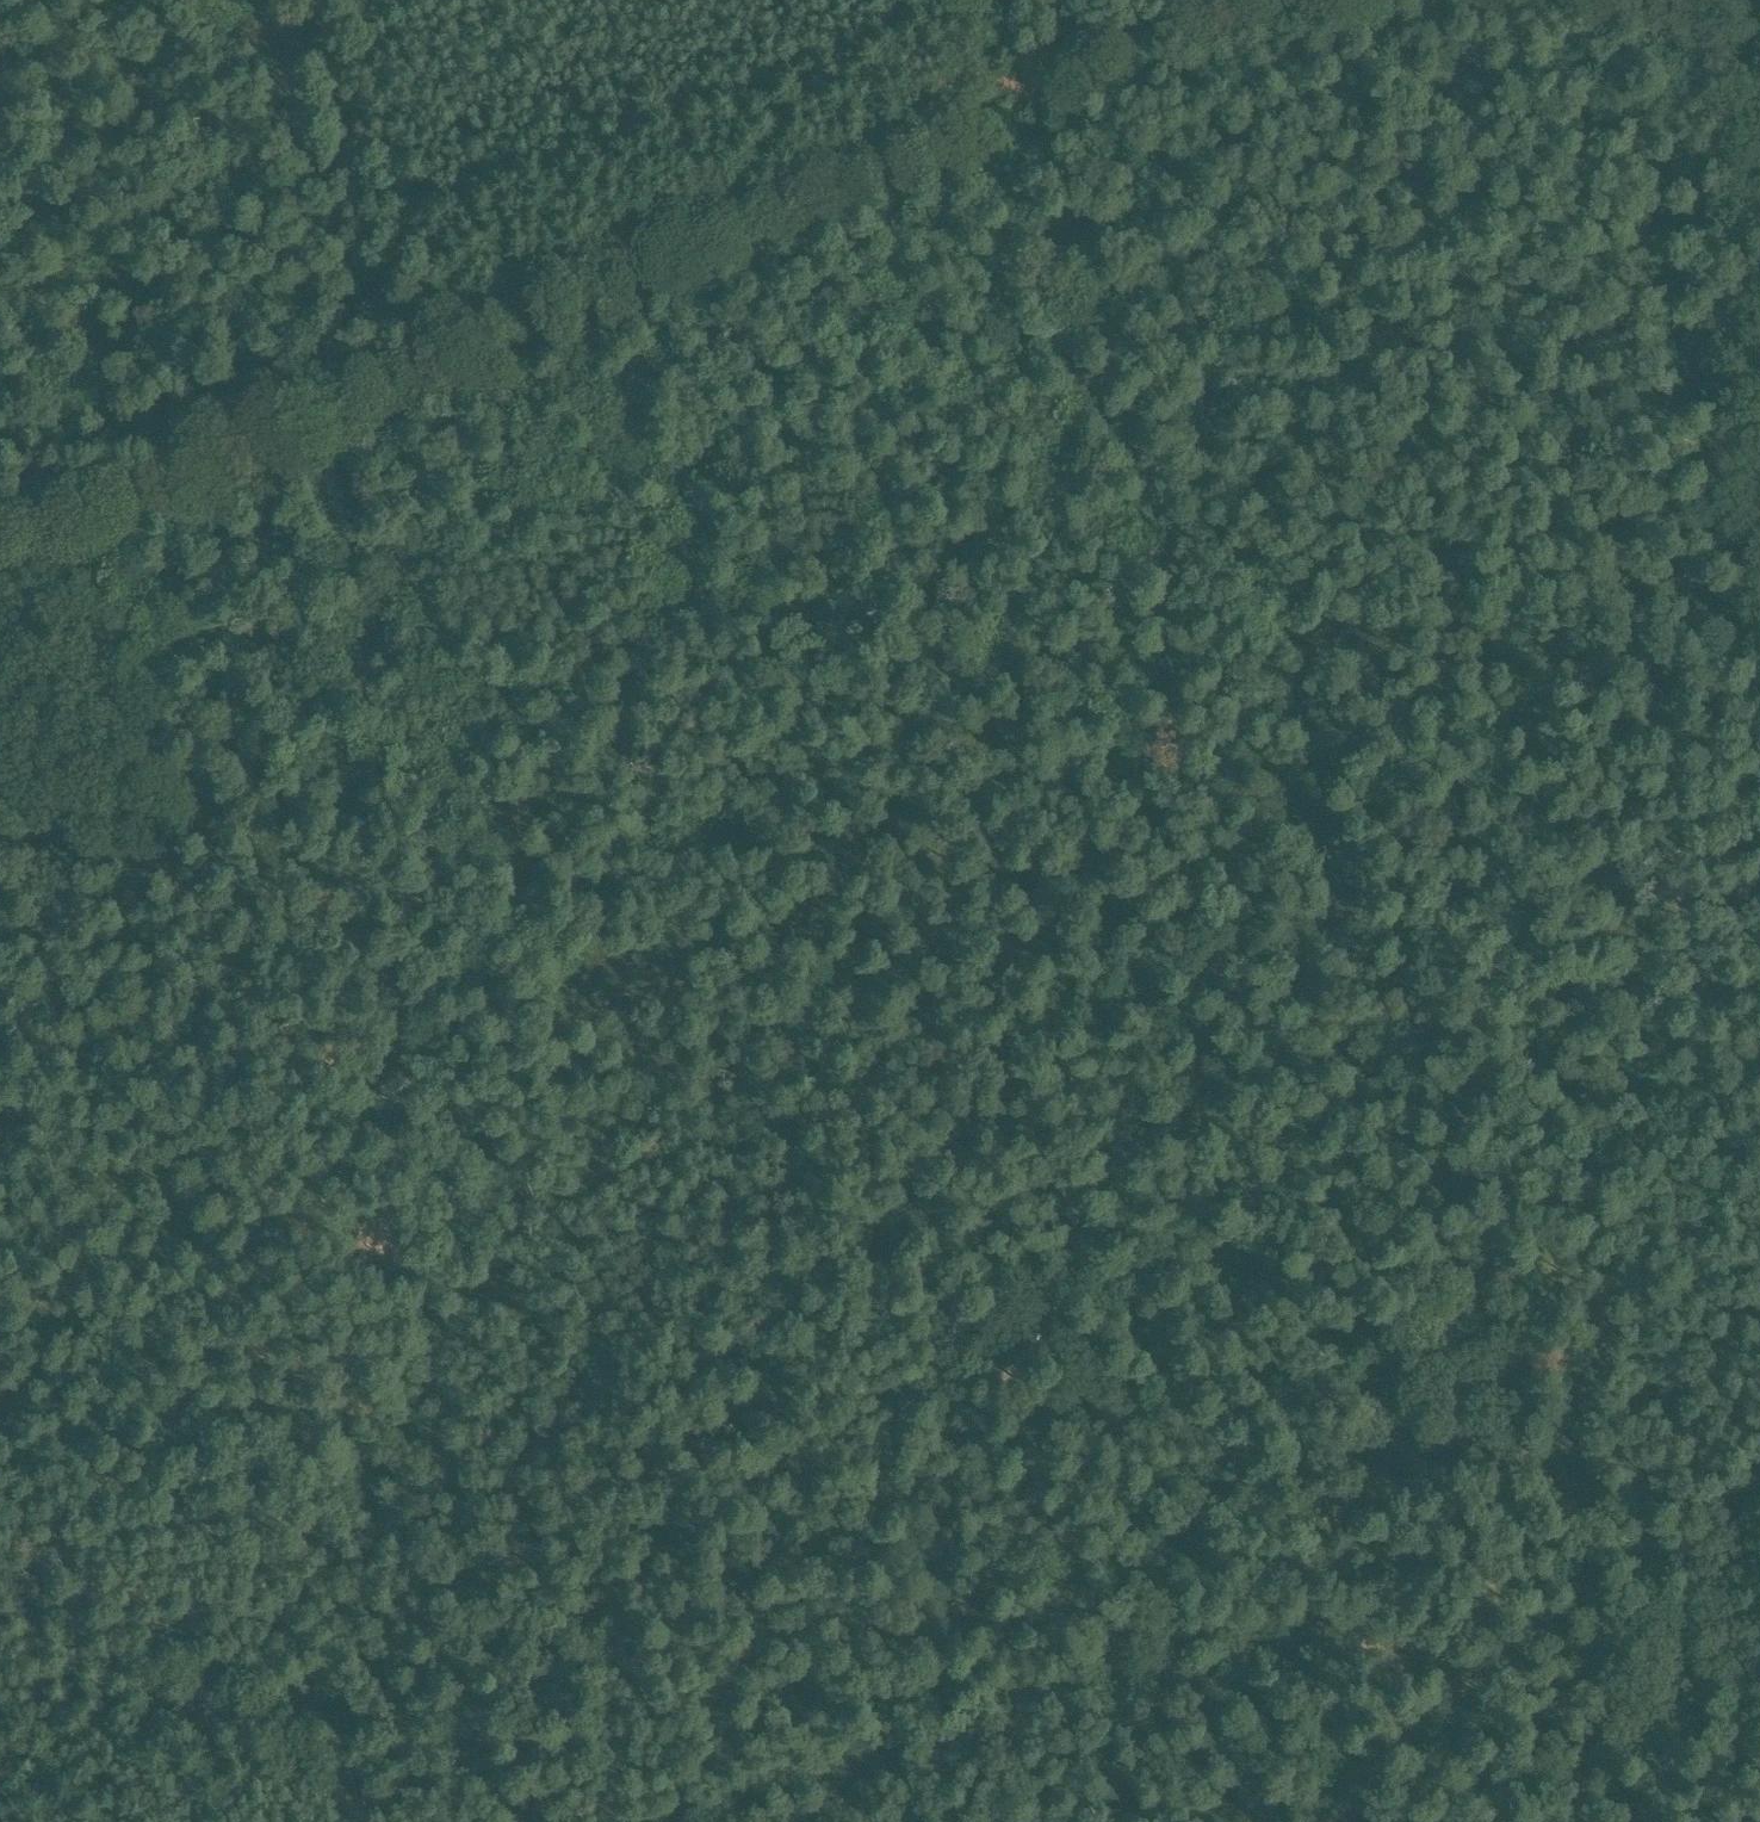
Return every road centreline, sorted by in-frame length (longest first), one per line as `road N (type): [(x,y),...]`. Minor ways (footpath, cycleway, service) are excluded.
road 1 (track): [(995,0),(1037,86),(1042,125),(1124,354),(1144,468),(1186,859),(1204,1112),(1199,1150),(1170,1209),(1016,1360),(859,1562),(793,1597),(763,1625),(742,1654),(723,1769),(685,1821)]
road 2 (track): [(355,1821),(314,1769),(267,1731),(41,1609),(0,1551)]
road 3 (track): [(1227,0),(1037,86)]

